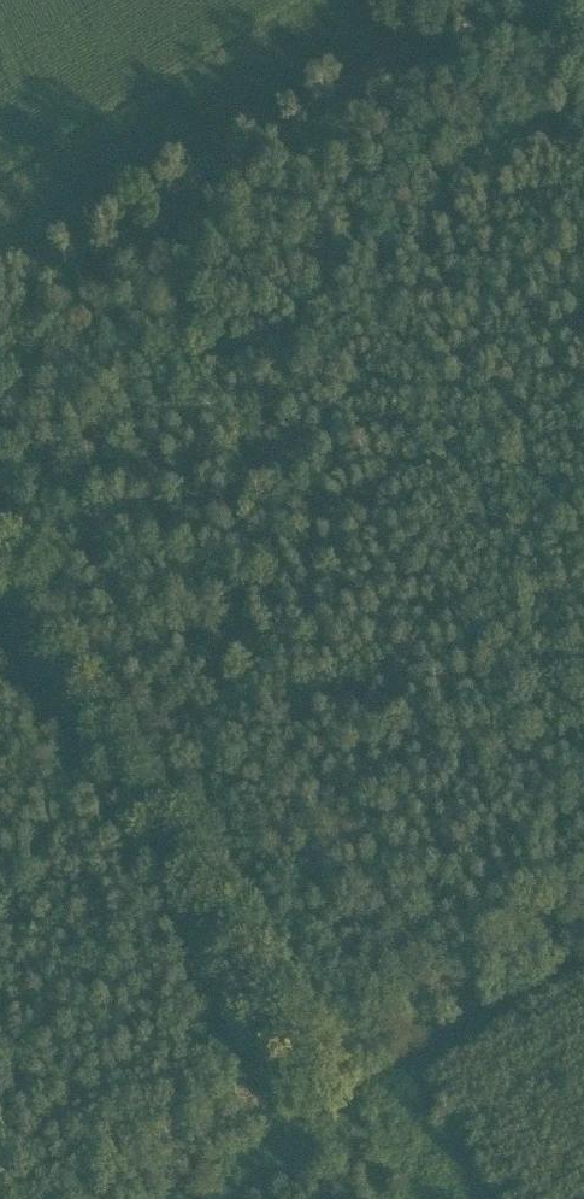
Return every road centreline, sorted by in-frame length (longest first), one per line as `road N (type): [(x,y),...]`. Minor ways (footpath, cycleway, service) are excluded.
road 1 (track): [(532,0),(0,301)]

